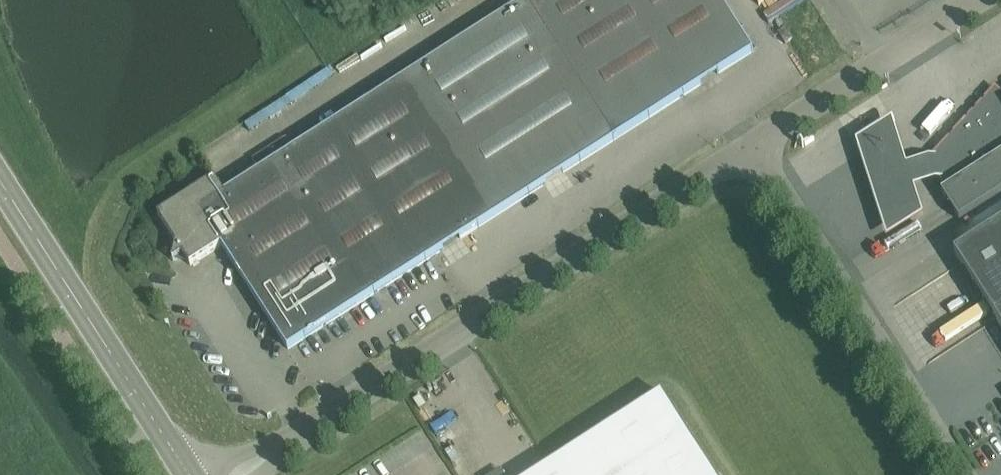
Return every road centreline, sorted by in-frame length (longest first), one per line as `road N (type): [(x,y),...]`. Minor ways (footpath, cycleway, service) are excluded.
road 1 (unclassified): [(241,474),(755,148)]
road 2 (unclassified): [(972,474),(755,148)]
road 3 (tertiary): [(188,474),(0,184)]
road 4 (unclassified): [(755,148),(985,0)]

